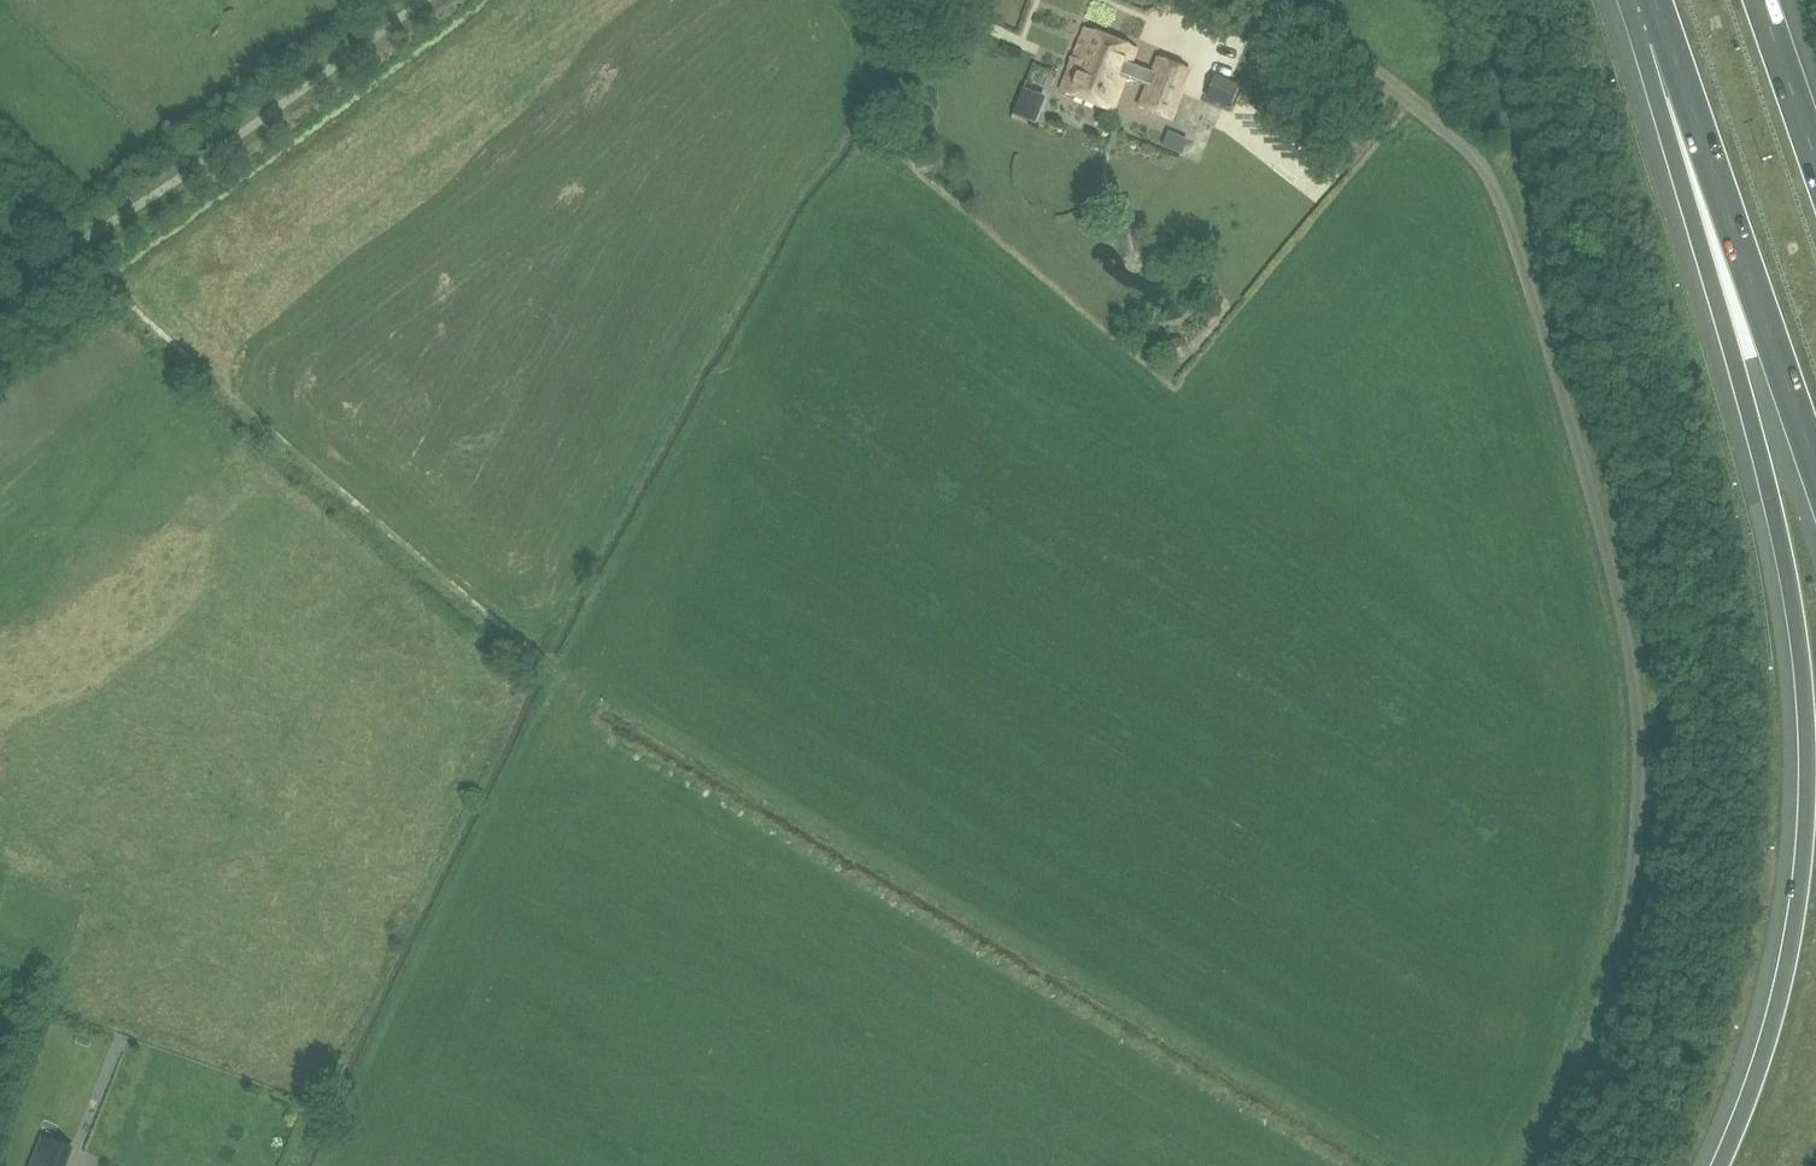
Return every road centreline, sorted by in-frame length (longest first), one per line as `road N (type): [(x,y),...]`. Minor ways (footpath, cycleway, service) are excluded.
road 1 (motorway): [(1667,37),(1775,514),(1804,693),(1803,860),(1789,960),(1746,1106),(1719,1165)]
road 2 (motorway): [(1667,37),(1815,469)]
road 3 (motorway): [(1815,164),(1760,0)]

